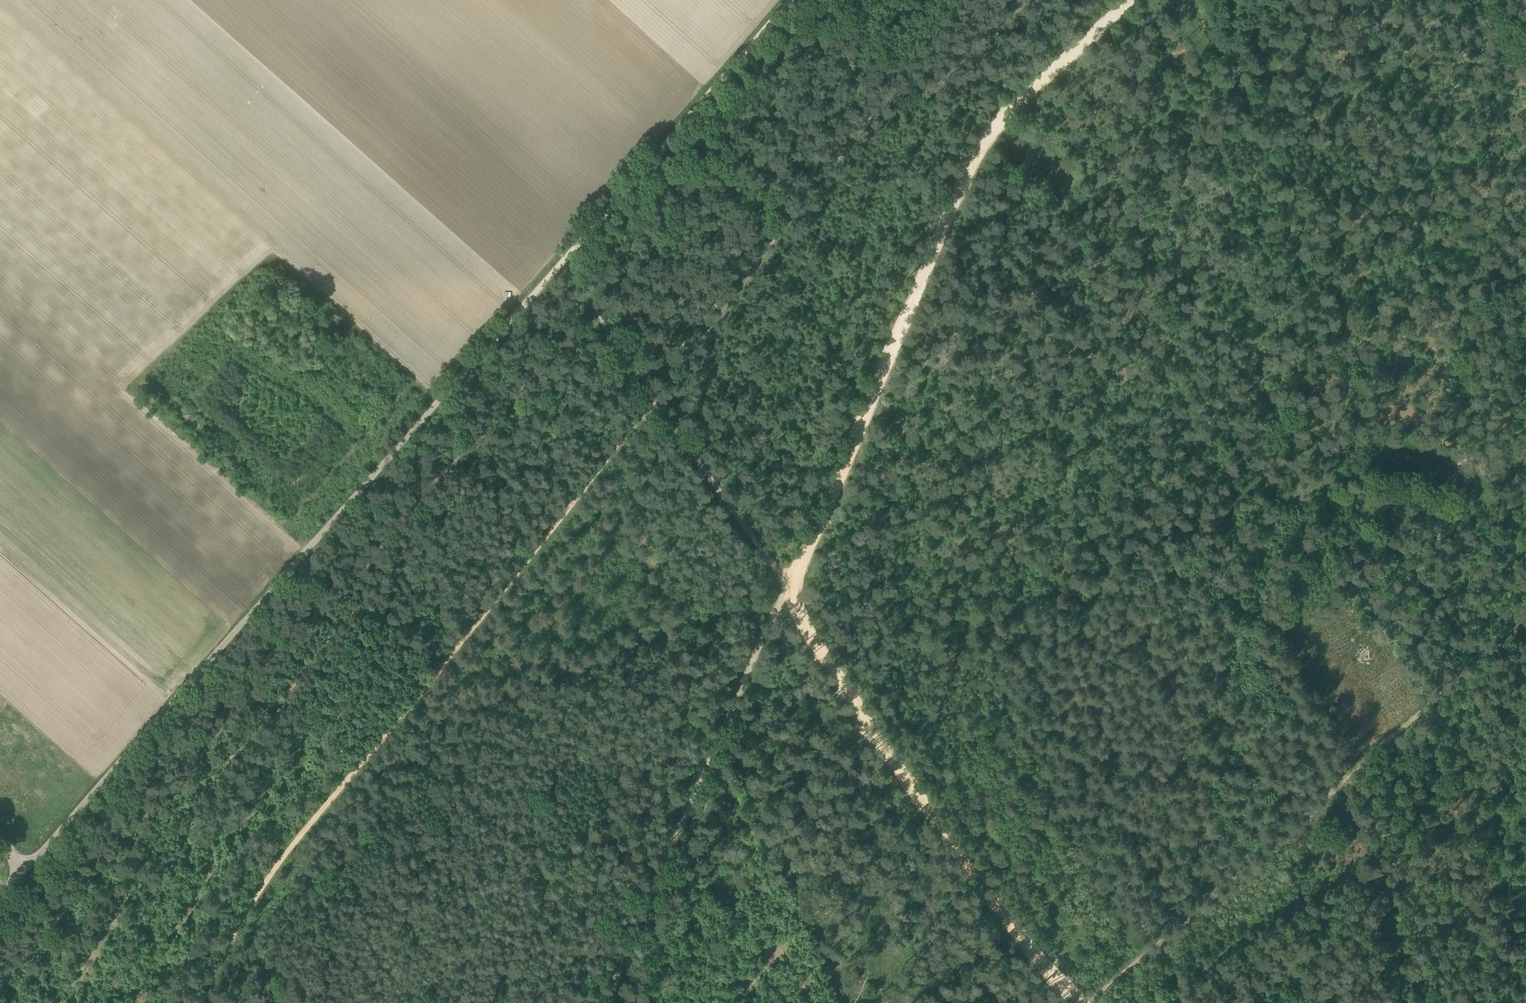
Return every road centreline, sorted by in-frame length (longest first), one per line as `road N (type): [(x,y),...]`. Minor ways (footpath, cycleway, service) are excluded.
road 1 (track): [(1123,0),(974,142),(800,555),(780,580),(1053,976),(1085,994)]
road 2 (track): [(567,255),(27,868)]
road 3 (track): [(651,399),(260,884),(188,1002)]
road 4 (track): [(989,121),(1292,416),(1492,640)]
road 5 (track): [(651,399),(780,580),(597,1002)]
road 6 (track): [(1525,610),(1085,994)]
road 7 (track): [(791,0),(567,255)]

